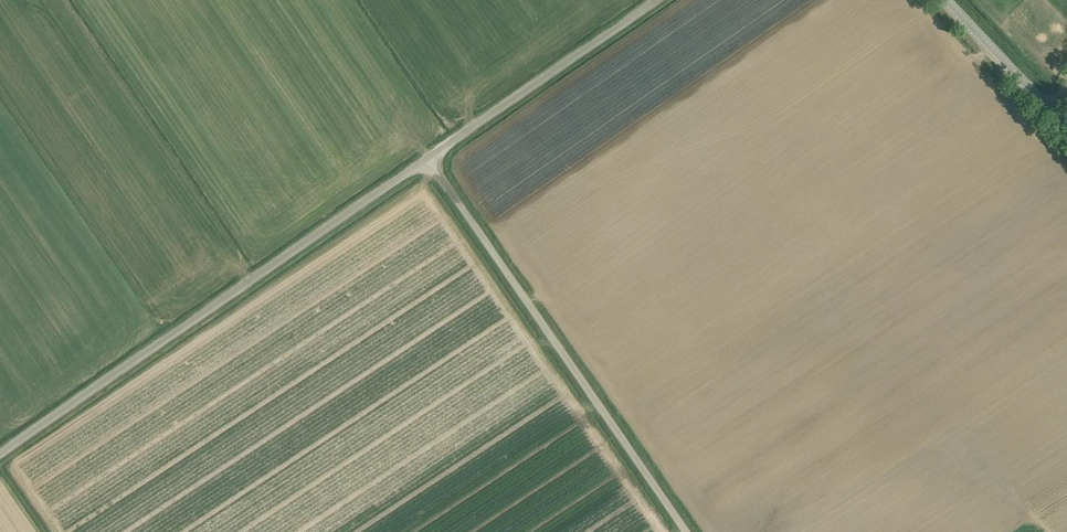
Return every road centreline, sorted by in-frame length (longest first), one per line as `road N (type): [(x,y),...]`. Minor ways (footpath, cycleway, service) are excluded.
road 1 (unclassified): [(0,457),(429,161)]
road 2 (unclassified): [(686,531),(429,161)]
road 3 (unclassified): [(429,161),(661,0)]
road 4 (tertiary): [(1066,129),(948,0)]

